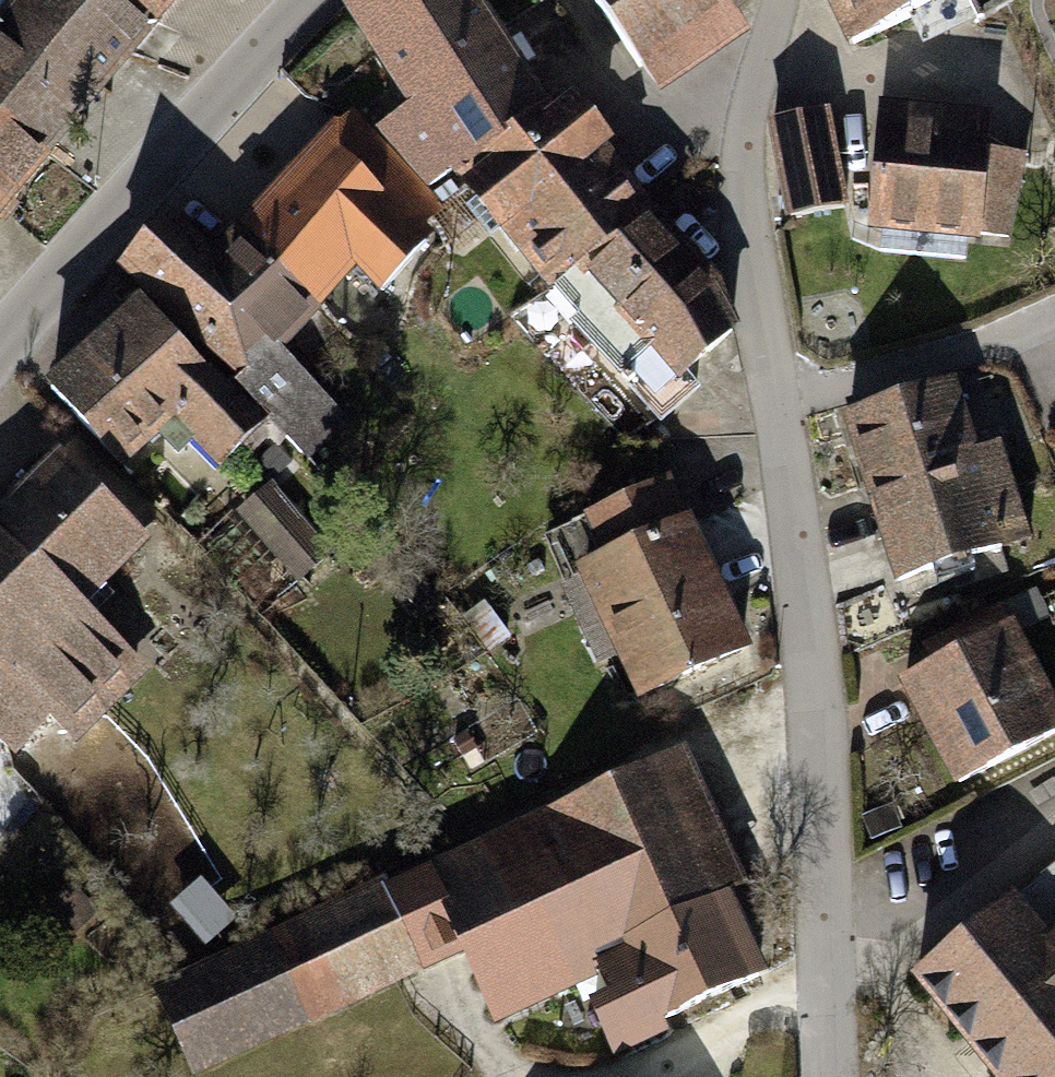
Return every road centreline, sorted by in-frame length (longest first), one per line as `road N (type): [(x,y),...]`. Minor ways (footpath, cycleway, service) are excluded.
road 1 (residential): [(837,1076),(818,729),(780,437),(744,244),(744,120),(781,0)]
road 2 (tertiary): [(0,341),(302,0)]

